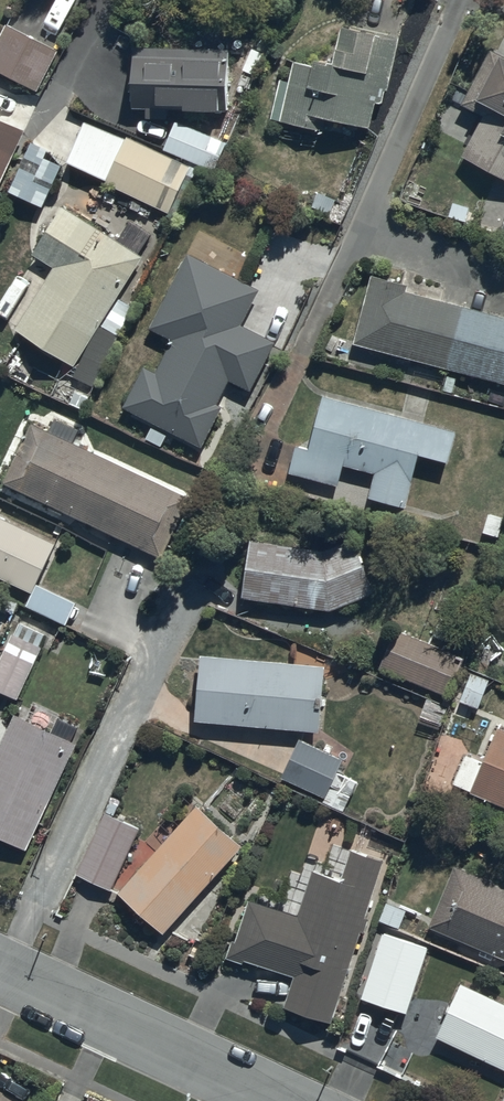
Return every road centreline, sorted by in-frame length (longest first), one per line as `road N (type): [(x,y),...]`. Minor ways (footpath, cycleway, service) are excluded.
road 1 (residential): [(279,1100),(0,971)]

